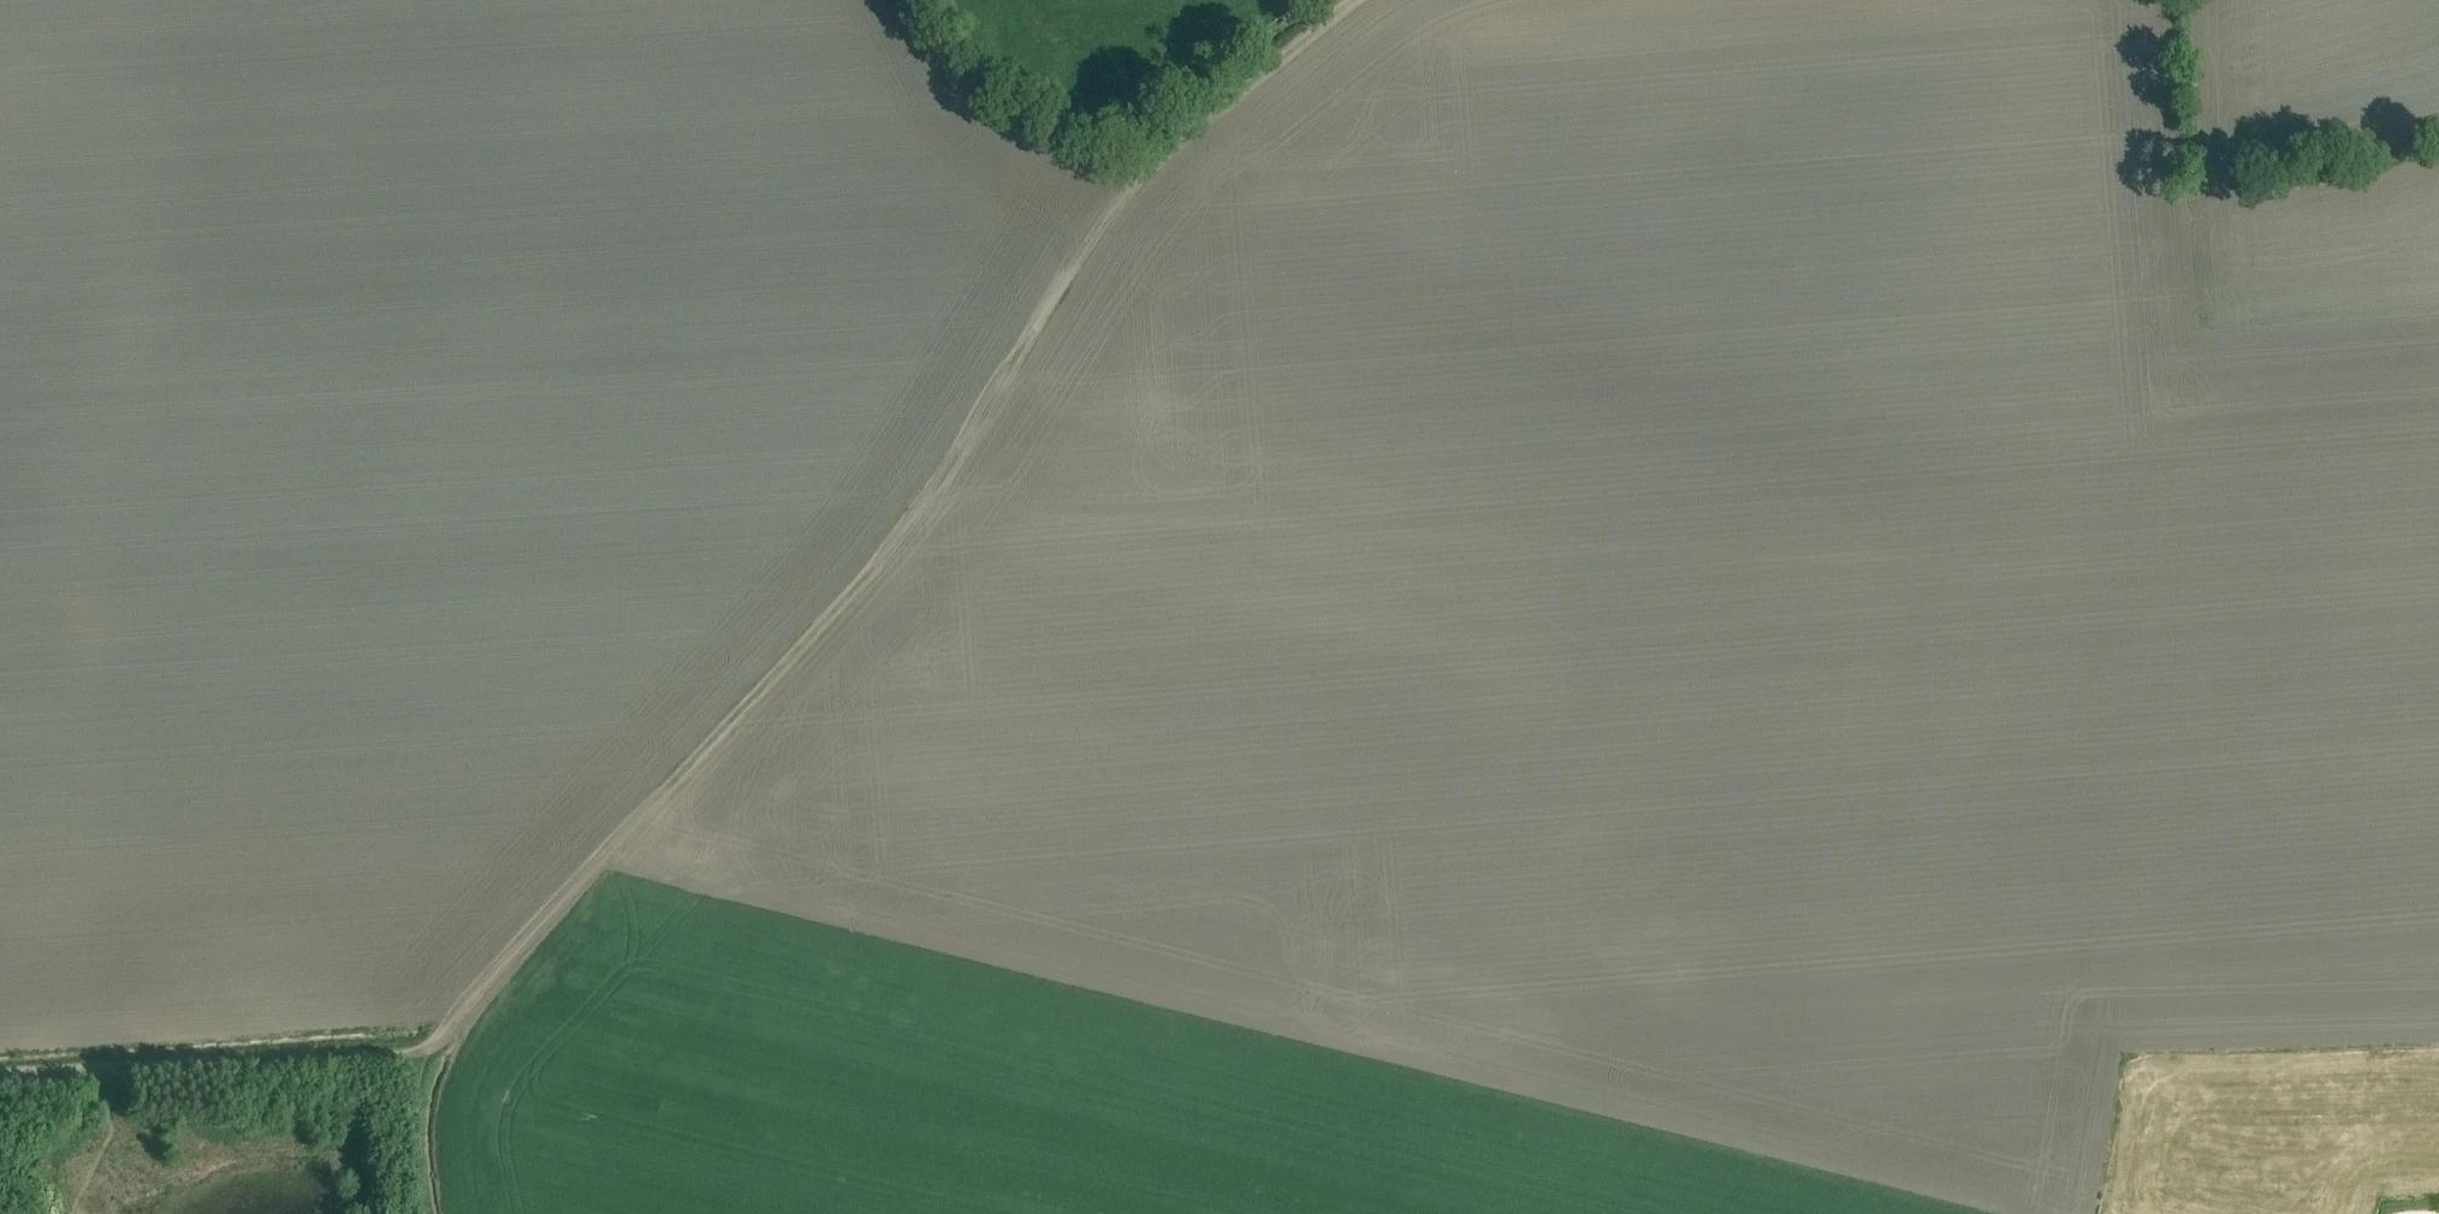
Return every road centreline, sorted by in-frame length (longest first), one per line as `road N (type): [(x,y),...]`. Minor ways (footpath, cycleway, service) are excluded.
road 1 (track): [(0,1077),(379,1055),(432,1045),(893,542),(1133,182),(1355,0)]

